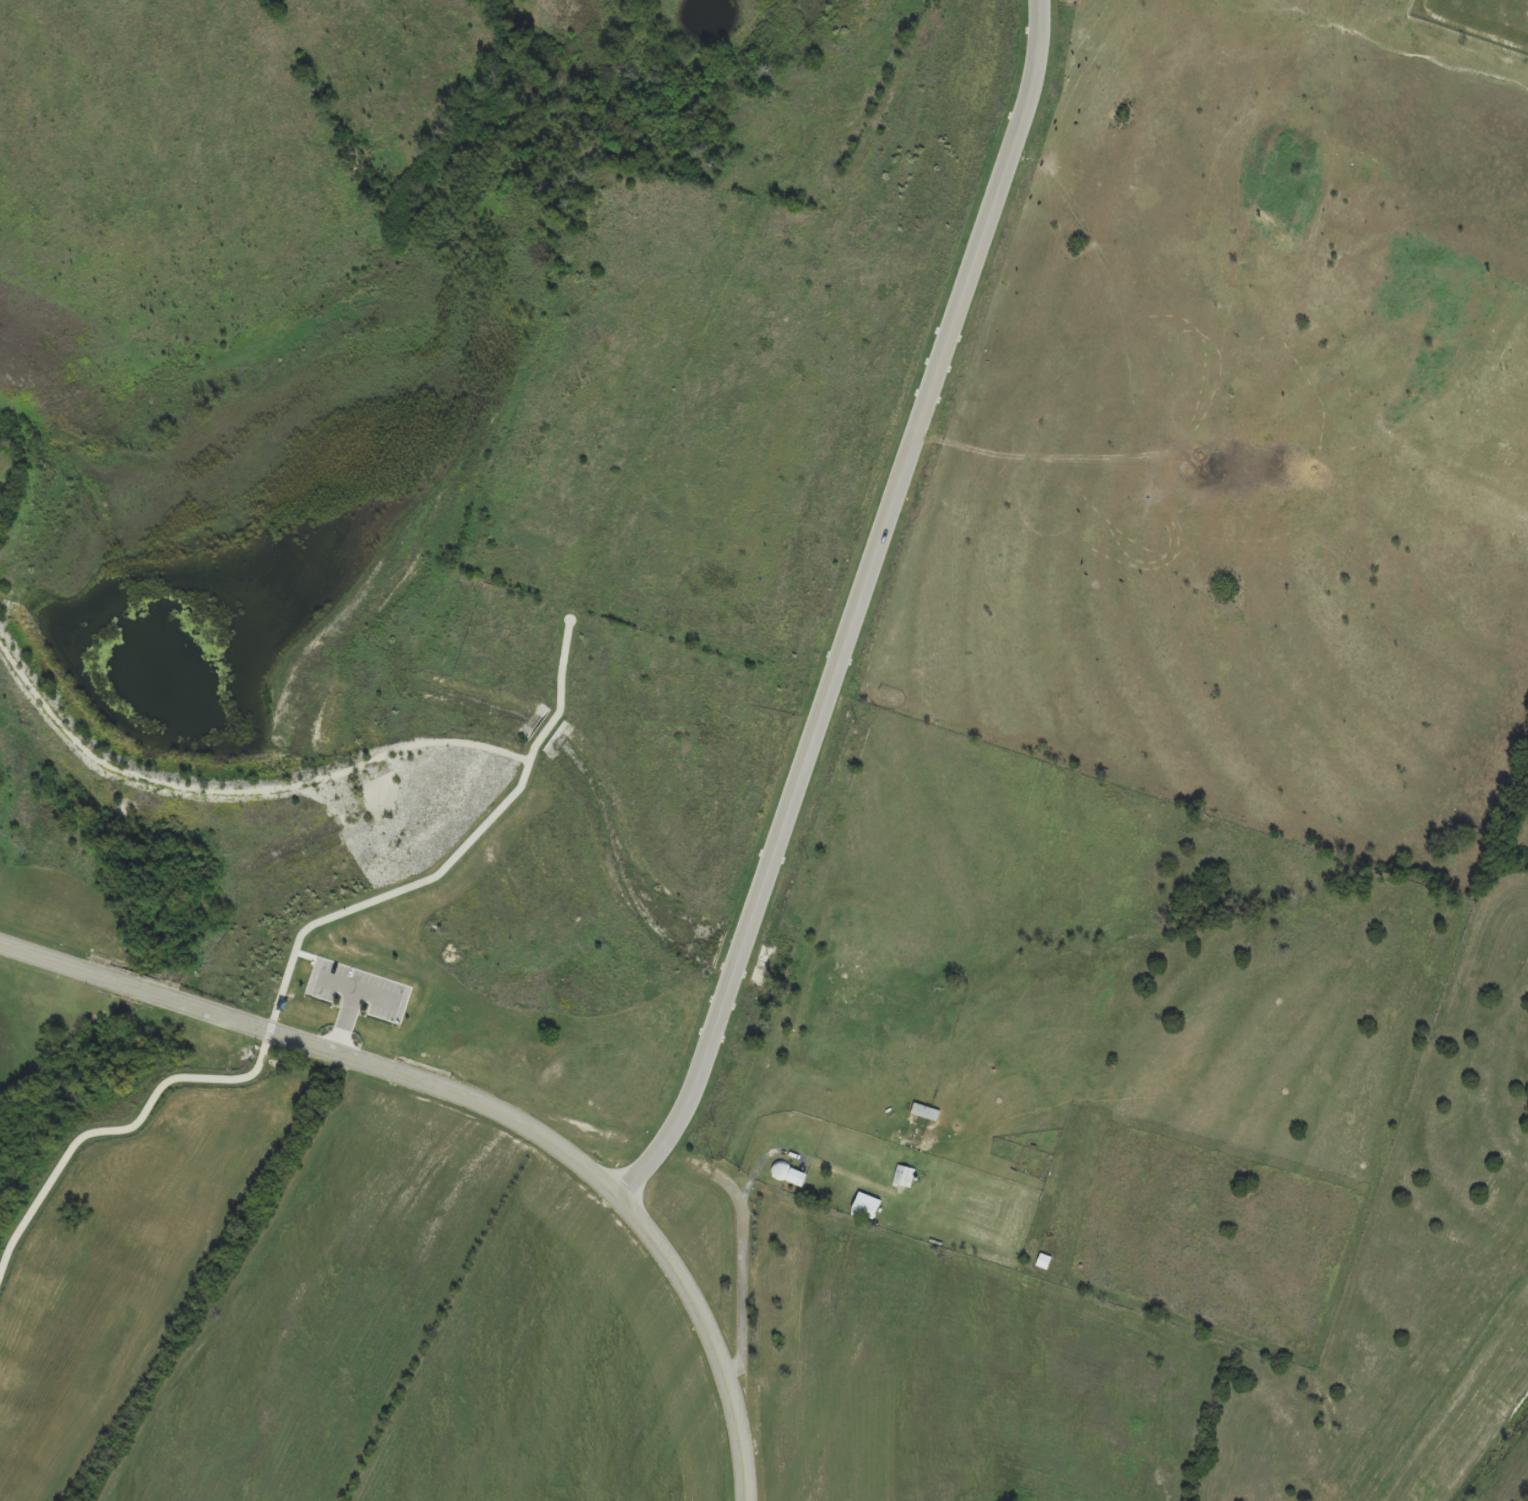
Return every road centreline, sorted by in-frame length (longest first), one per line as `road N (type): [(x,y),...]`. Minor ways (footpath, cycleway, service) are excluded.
road 1 (residential): [(618,1199),(679,1117),(712,1042),(979,240),(1042,30),(1040,0)]
road 2 (residential): [(0,944),(452,1093),(563,1150),(618,1199),(663,1255),(709,1334),(741,1440),(746,1500)]

